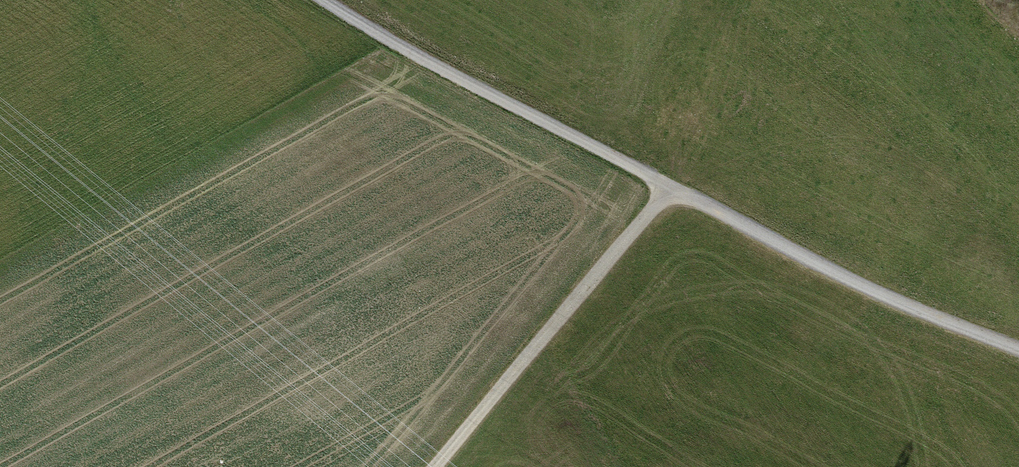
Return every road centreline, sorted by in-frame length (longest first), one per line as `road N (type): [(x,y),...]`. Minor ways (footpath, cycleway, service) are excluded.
road 1 (track): [(670,184),(326,0)]
road 2 (track): [(1018,347),(894,301),(670,184)]
road 3 (track): [(670,184),(434,466)]

